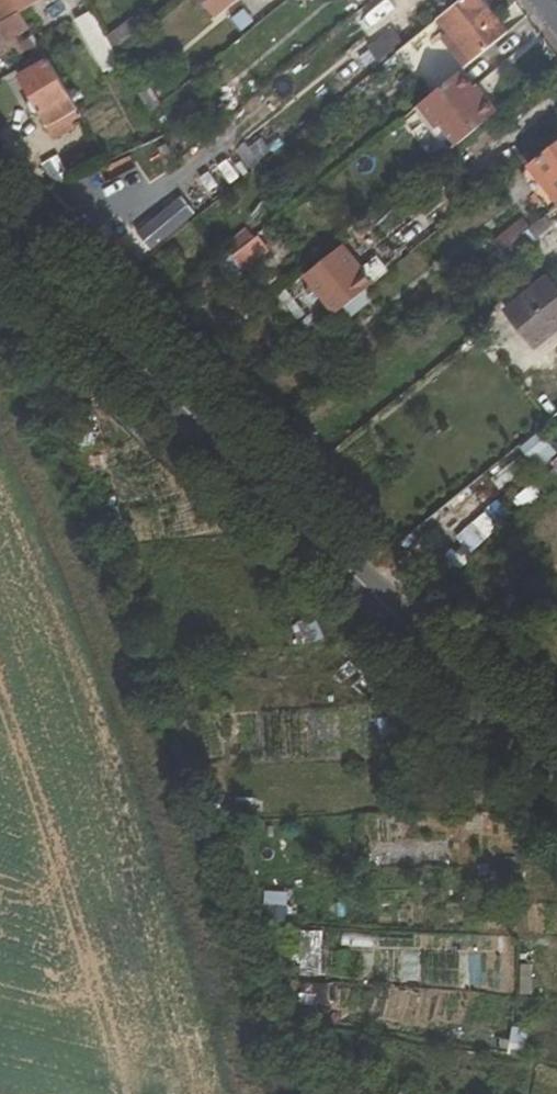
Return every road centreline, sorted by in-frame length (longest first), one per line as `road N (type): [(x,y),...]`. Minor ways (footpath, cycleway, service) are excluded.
road 1 (residential): [(556,795),(0,247)]

